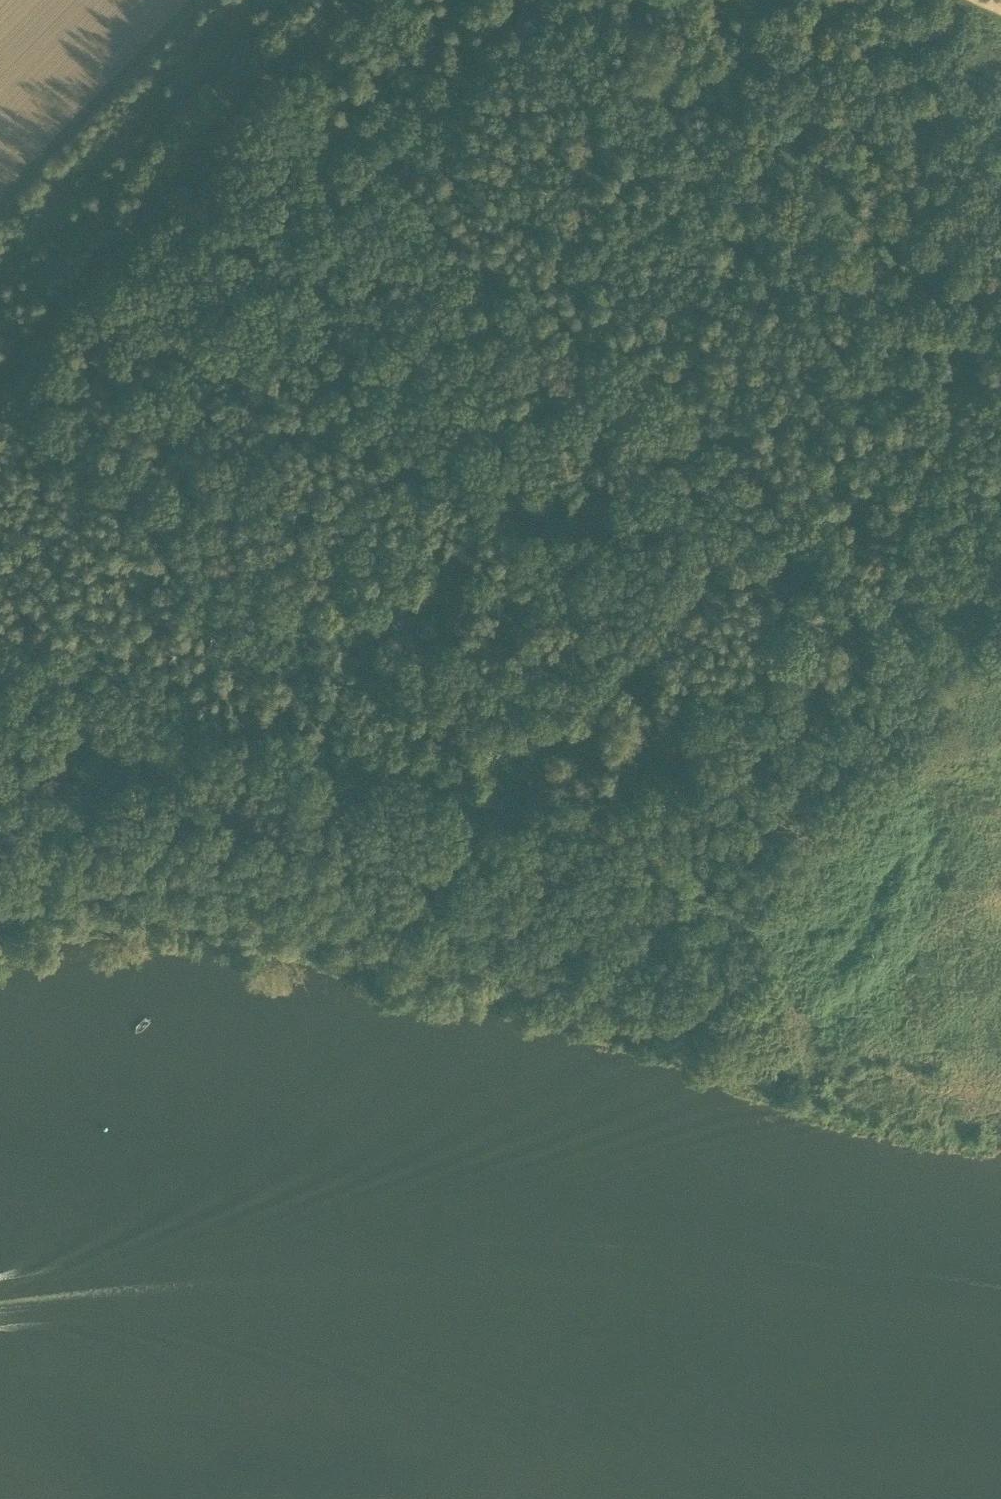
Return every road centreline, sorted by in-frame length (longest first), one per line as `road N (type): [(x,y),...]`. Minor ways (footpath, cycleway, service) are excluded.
road 1 (track): [(350,0),(0,380)]

